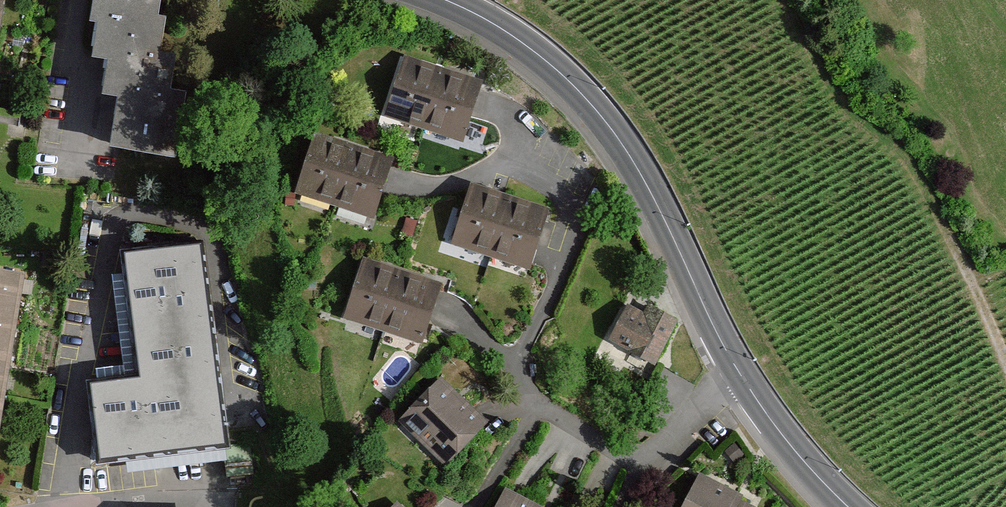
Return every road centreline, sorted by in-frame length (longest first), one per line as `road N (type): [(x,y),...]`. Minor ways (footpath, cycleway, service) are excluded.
road 1 (tertiary): [(441,0),(501,27),(567,80),(629,153),(742,376)]
road 2 (residential): [(742,376),(644,471),(530,402),(515,375)]
road 3 (tertiary): [(742,376),(844,506)]

